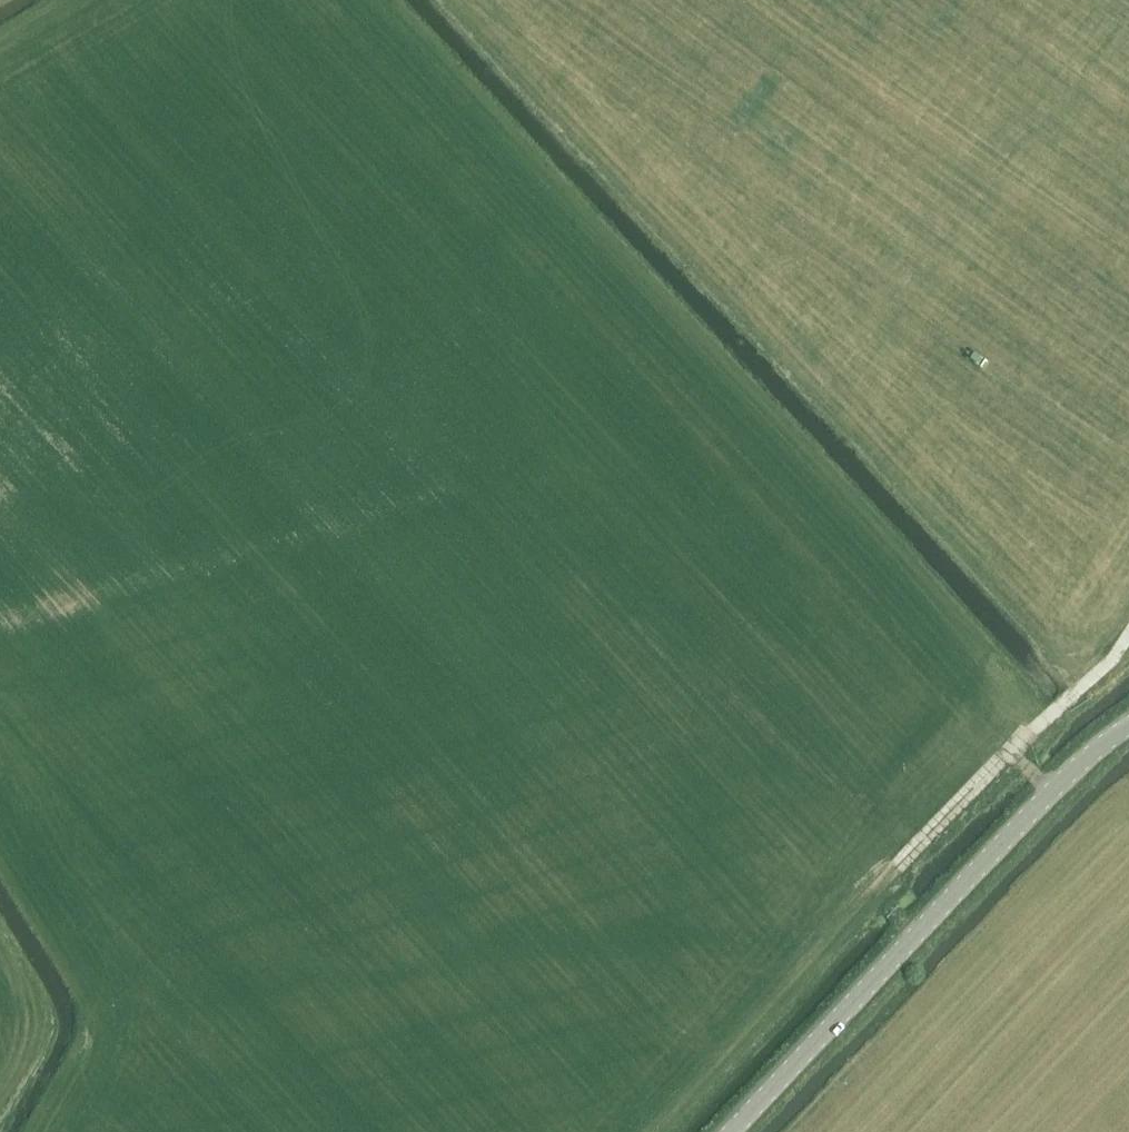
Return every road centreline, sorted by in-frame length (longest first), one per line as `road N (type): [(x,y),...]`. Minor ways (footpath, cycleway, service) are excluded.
road 1 (tertiary): [(732,1131),(1052,790),(1128,726)]
road 2 (track): [(1052,790),(1009,750),(1114,657),(1128,634)]
road 3 (track): [(1009,750),(900,863)]

